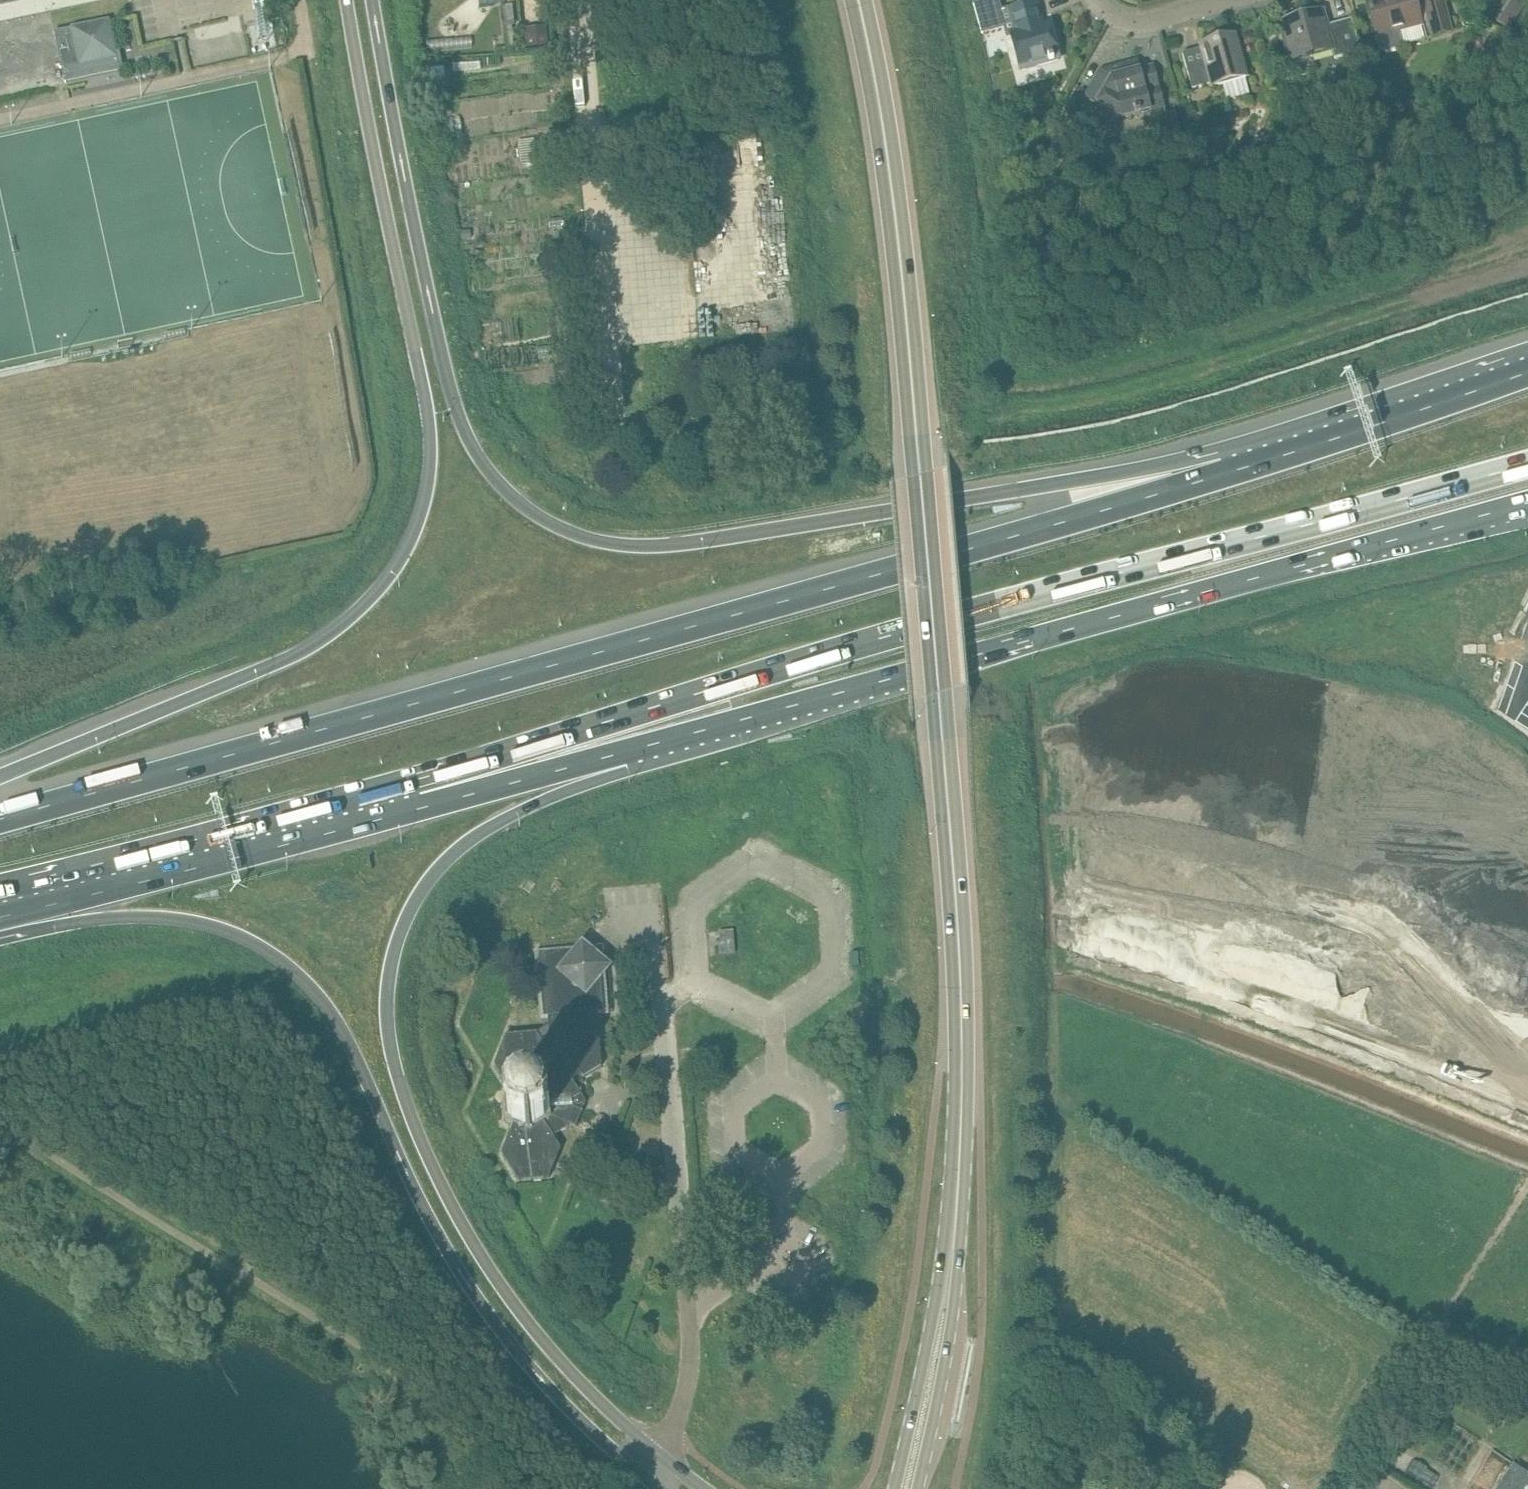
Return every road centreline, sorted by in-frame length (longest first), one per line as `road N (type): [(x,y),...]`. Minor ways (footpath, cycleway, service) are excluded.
road 1 (motorway): [(1527,320),(1242,418),(357,677),(0,801)]
road 2 (motorway): [(1527,371),(1224,473),(0,817)]
road 3 (motorway): [(0,868),(1176,548),(1324,516),(1527,489)]
road 4 (motorway): [(0,938),(239,884),(409,866),(745,870),(866,883),(1121,933),(1527,1074)]
road 5 (tertiary): [(949,1280),(962,1015),(953,870),(905,304),(859,0)]
road 6 (track): [(458,1032),(421,1086),(12,1120),(16,1063),(33,1046),(422,1009)]
road 7 (track): [(769,1488),(726,988),(496,1011),(458,1032)]
road 8 (track): [(540,515),(480,458),(452,399),(373,0)]
road 9 (track): [(670,1169),(690,1317),(688,1488)]
road 10 (track): [(525,1254),(542,1382),(617,1410),(675,1488)]
road 11 (residential): [(615,417),(594,175)]
road 12 (tertiary): [(949,1280),(934,1308),(894,1488)]
road 13 (tertiary): [(915,1488),(953,1313),(949,1280)]
road 14 (unclassified): [(594,175),(583,0)]
road 15 (residential): [(1228,0),(1151,21),(1124,21),(1096,0)]

